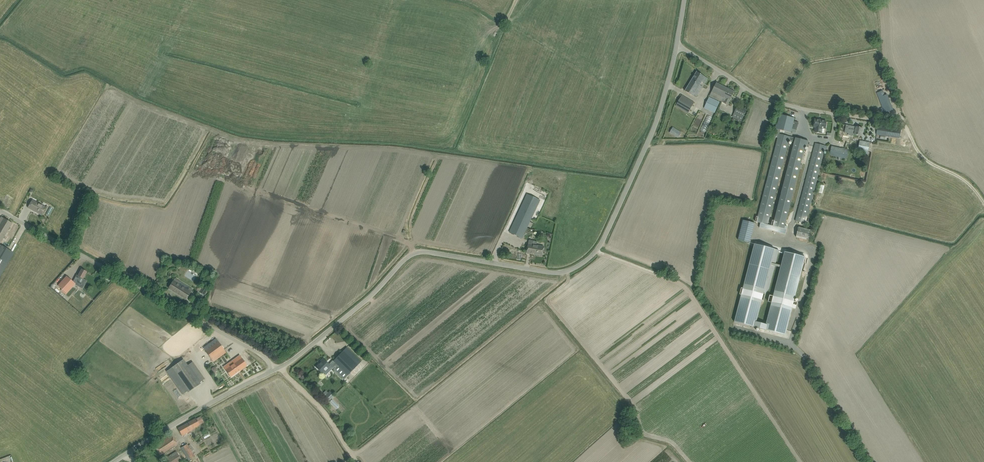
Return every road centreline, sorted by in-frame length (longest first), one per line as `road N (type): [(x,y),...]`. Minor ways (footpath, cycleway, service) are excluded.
road 1 (unclassified): [(572,271),(419,254),(281,367)]
road 2 (unclassified): [(276,369),(0,211)]
road 3 (unclassified): [(572,271),(598,250),(651,145),(677,47)]
road 4 (unclassified): [(904,128),(757,94),(677,47)]
road 5 (unclassified): [(112,461),(276,369)]
road 6 (track): [(281,367),(354,461)]

